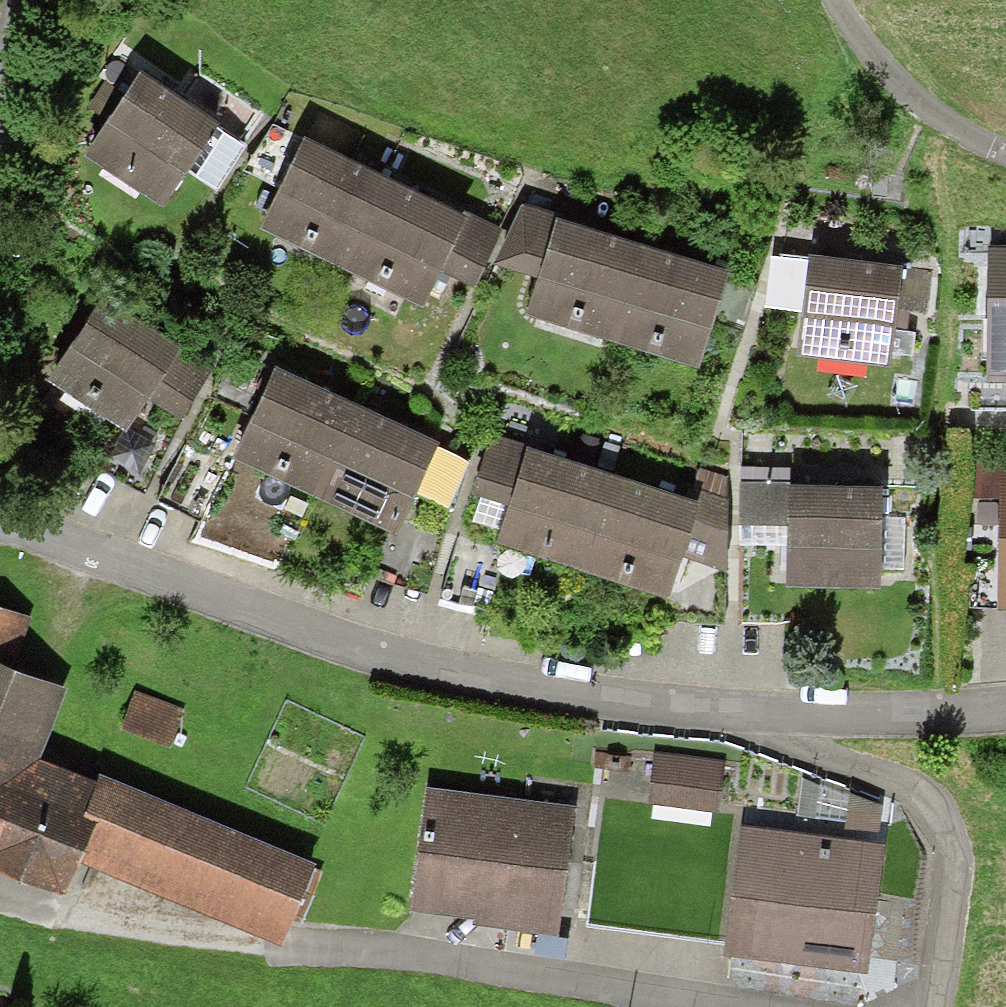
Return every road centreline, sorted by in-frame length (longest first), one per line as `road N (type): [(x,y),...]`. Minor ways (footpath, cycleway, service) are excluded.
road 1 (residential): [(0,532),(428,661),(776,717)]
road 2 (residential): [(0,903),(63,919),(719,1006)]
road 3 (residential): [(935,1006),(956,859),(926,799),(776,717)]
road 4 (track): [(1005,160),(935,125),(888,83),(828,0)]
road 5 (residential): [(776,717),(1005,703)]

